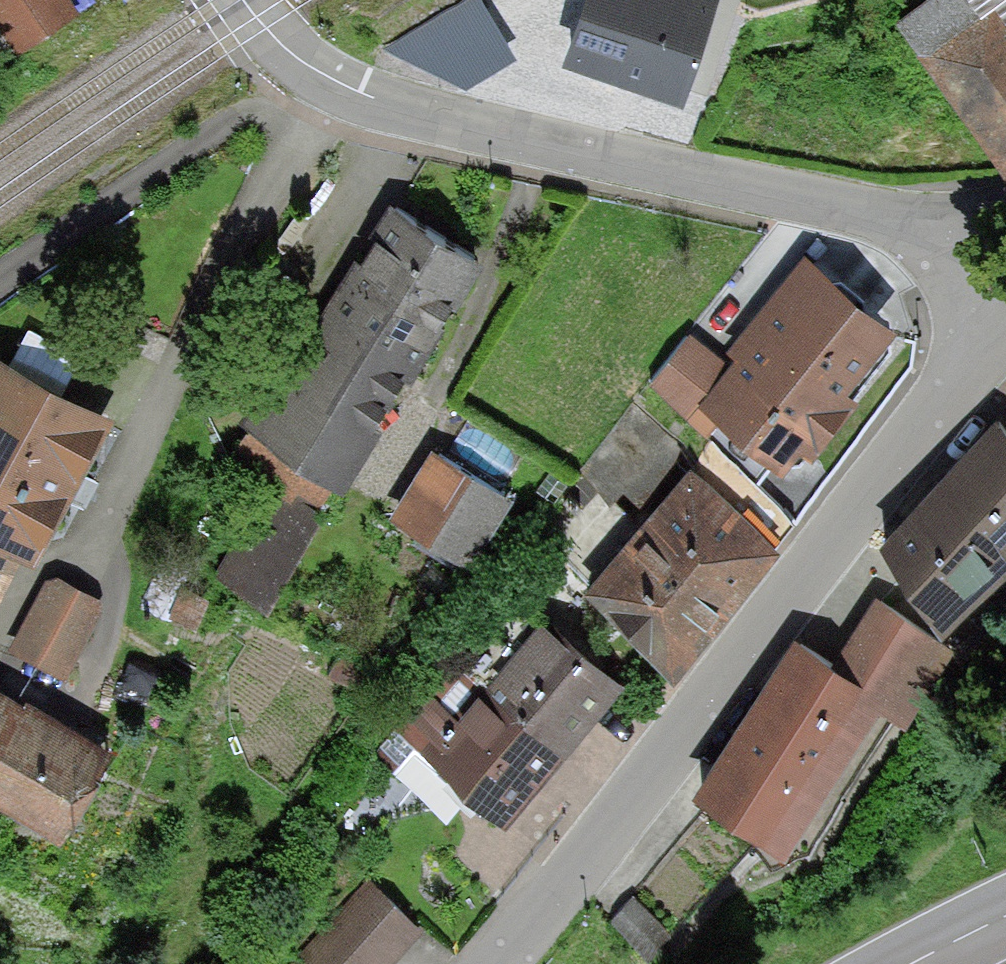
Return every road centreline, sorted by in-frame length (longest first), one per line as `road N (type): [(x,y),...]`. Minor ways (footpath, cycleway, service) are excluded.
road 1 (residential): [(242,0),(317,70),(363,90),(539,141),(863,213),(1005,265)]
road 2 (residential): [(499,963),(1005,328)]

